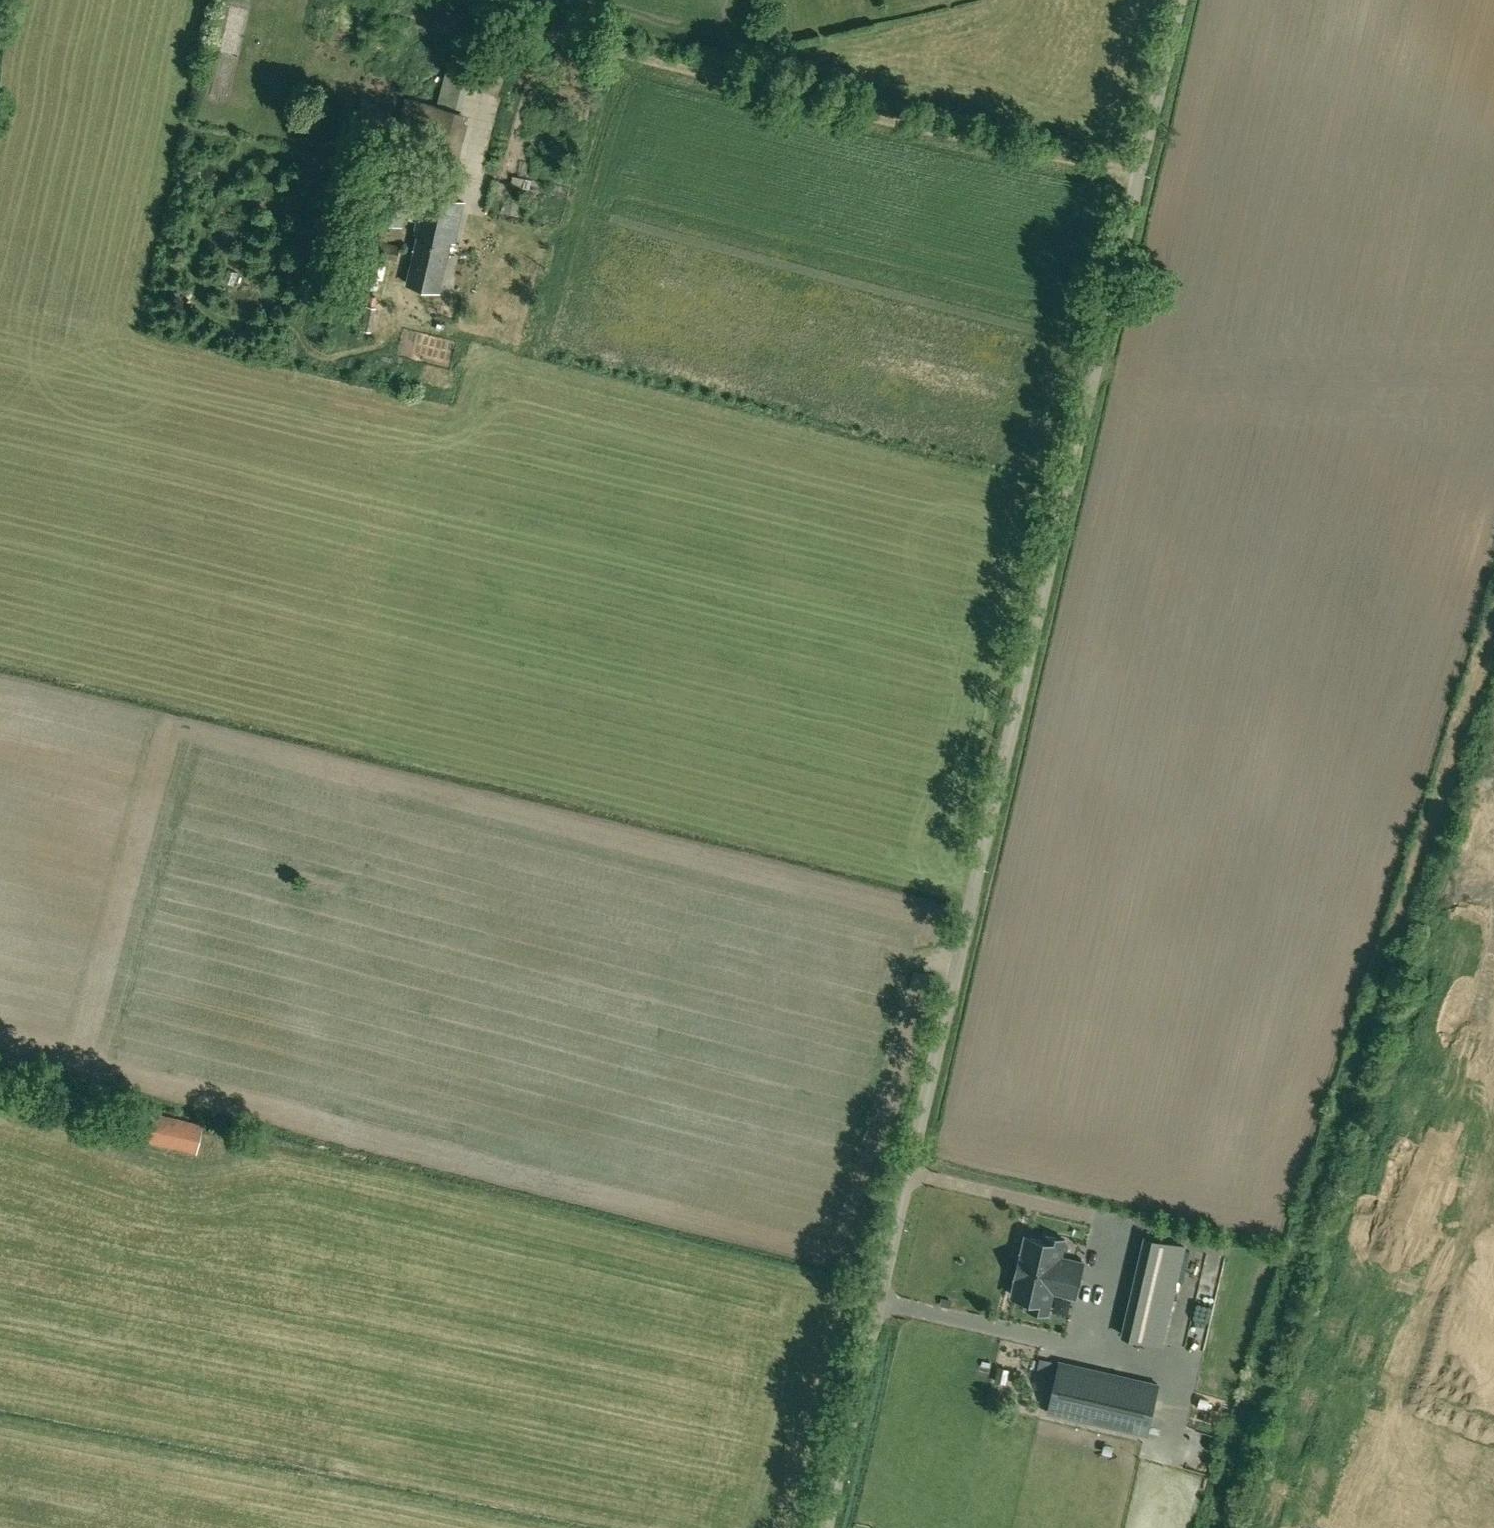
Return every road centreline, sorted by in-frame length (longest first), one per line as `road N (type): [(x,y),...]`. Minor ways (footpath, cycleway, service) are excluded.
road 1 (unclassified): [(825,1527),(1181,0)]
road 2 (track): [(464,11),(1141,172)]

